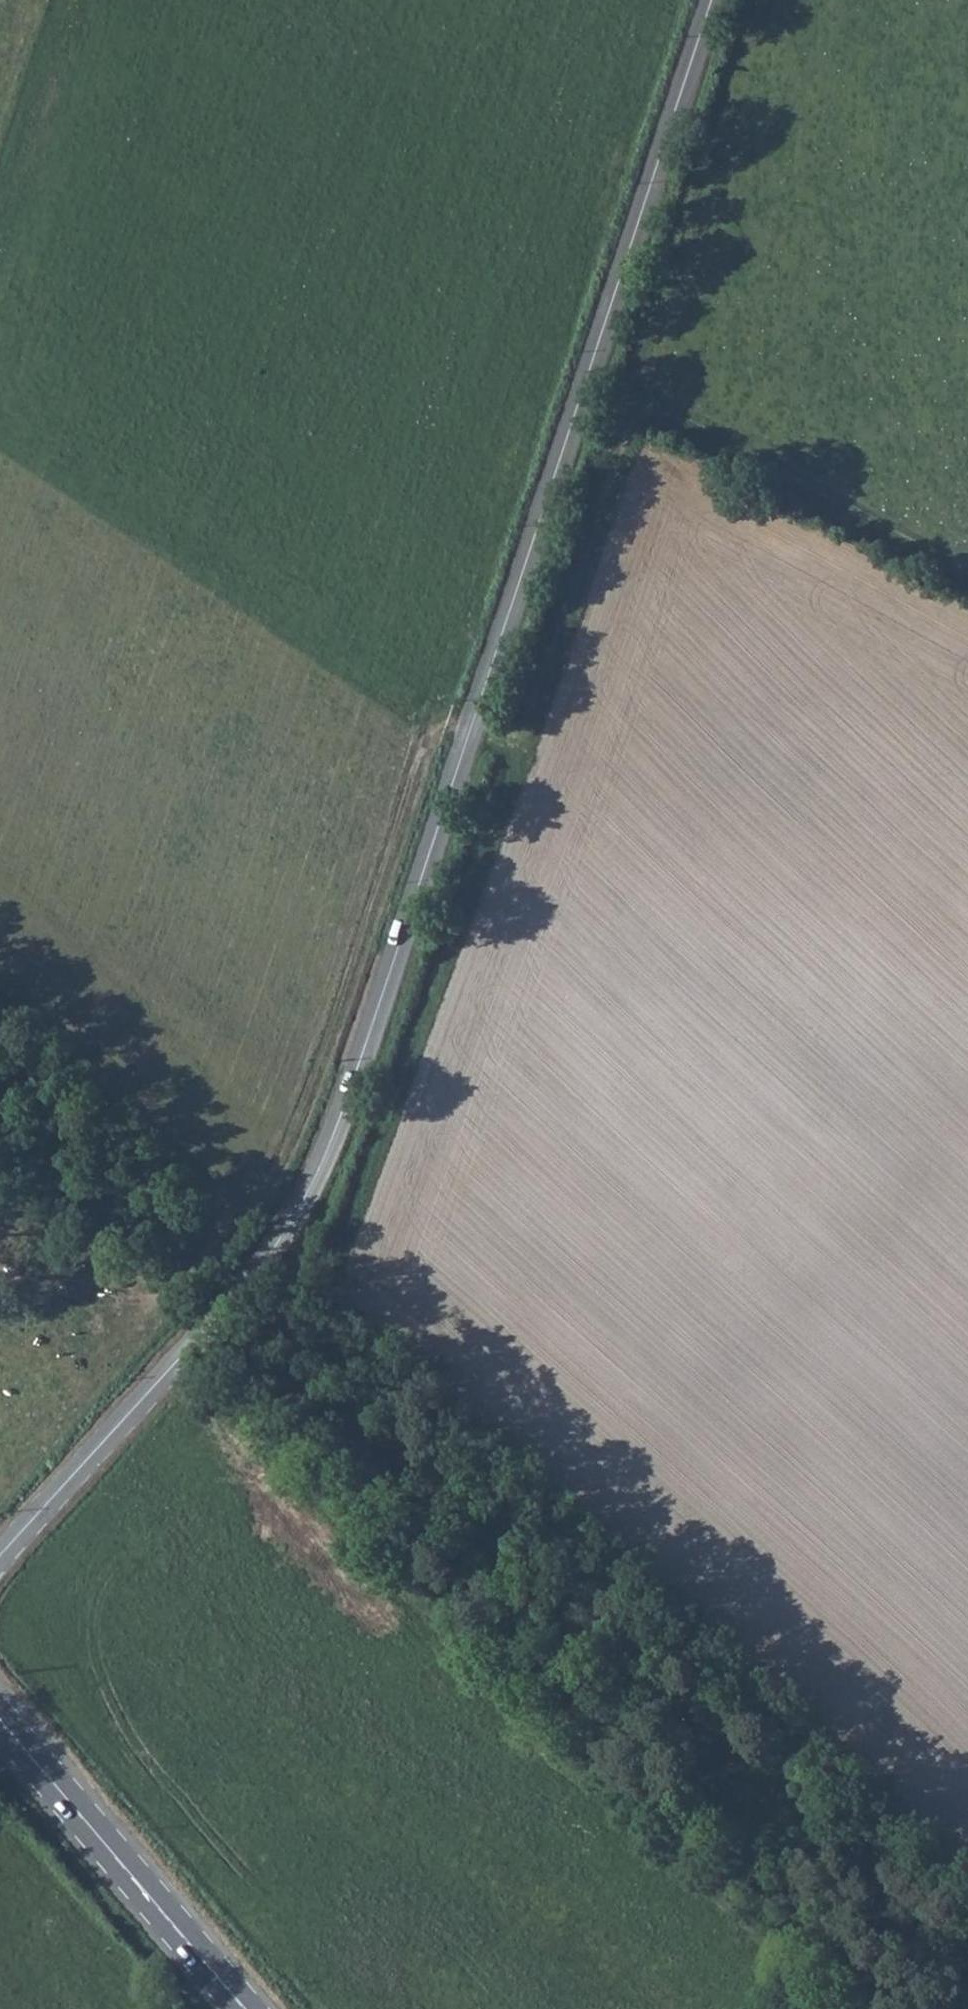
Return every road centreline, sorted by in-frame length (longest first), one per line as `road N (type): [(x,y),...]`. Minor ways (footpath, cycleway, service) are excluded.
road 1 (tertiary): [(716,0),(322,1171),(279,1254),(0,1559)]
road 2 (primary): [(249,2008),(0,1718)]

